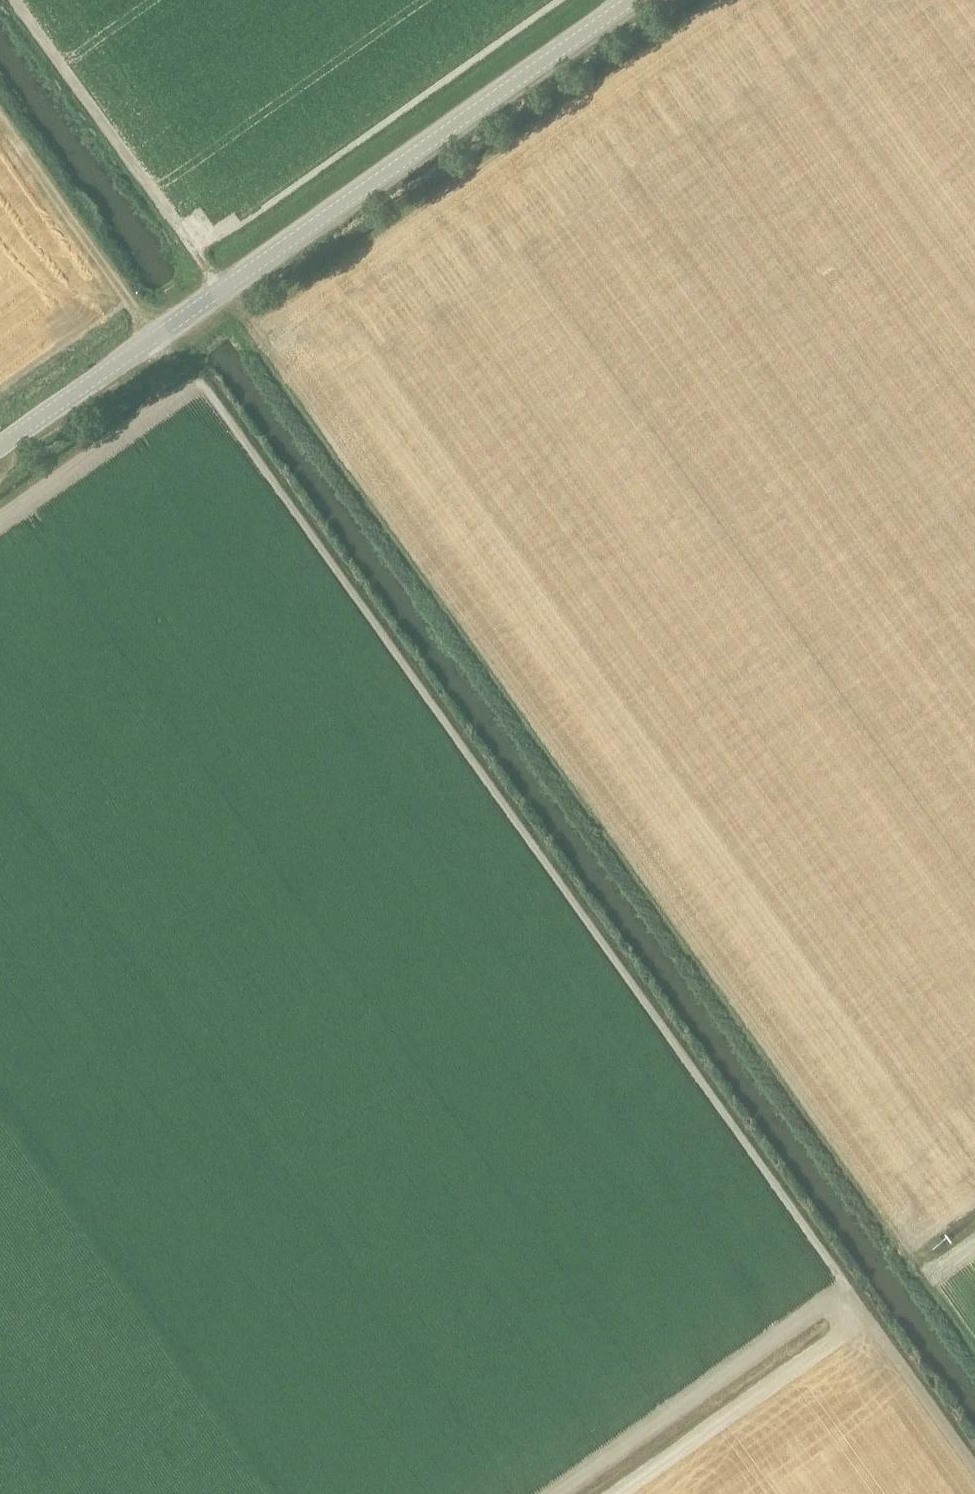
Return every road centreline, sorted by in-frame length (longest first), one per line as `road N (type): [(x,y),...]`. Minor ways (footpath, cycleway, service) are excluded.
road 1 (unclassified): [(0,445),(633,0)]

